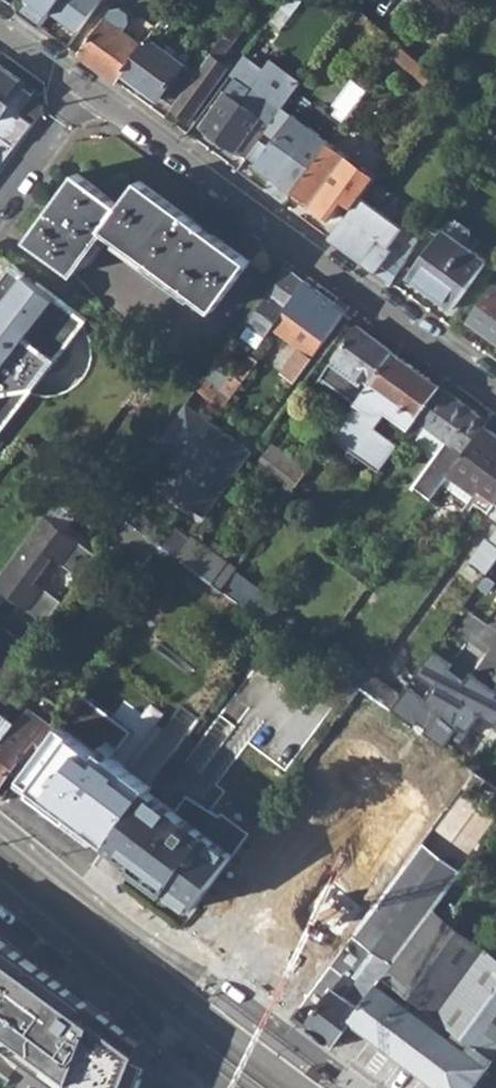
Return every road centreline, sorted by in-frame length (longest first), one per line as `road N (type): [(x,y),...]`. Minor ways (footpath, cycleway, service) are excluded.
road 1 (residential): [(87,85),(495,386)]
road 2 (secondary): [(354,1087),(0,825)]
road 3 (secondary): [(0,891),(195,1060)]
road 4 (residential): [(0,198),(87,85)]

